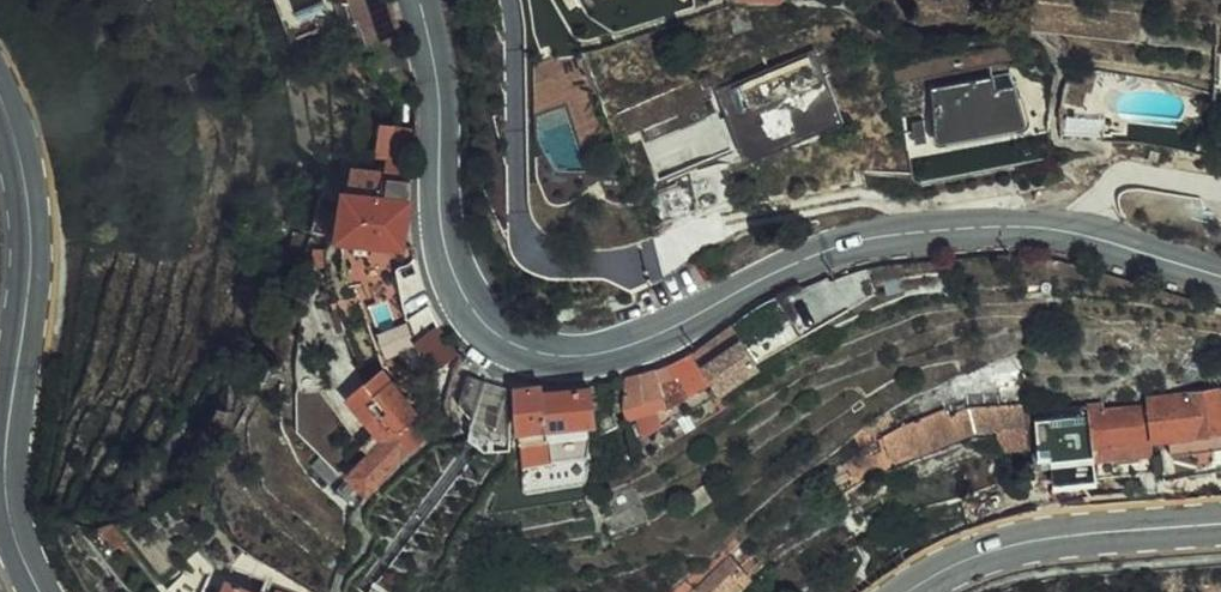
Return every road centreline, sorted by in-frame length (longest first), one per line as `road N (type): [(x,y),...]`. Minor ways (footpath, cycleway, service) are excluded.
road 1 (secondary): [(1220,277),(1059,230),(964,227),(866,241),(799,261),(634,344),(582,356),(535,353),(480,319),(448,263),(438,86),(419,0)]
road 2 (primary): [(40,591),(14,529),(7,466),(27,234),(0,107)]
road 3 (primary): [(1220,524),(1008,546),(908,591)]

